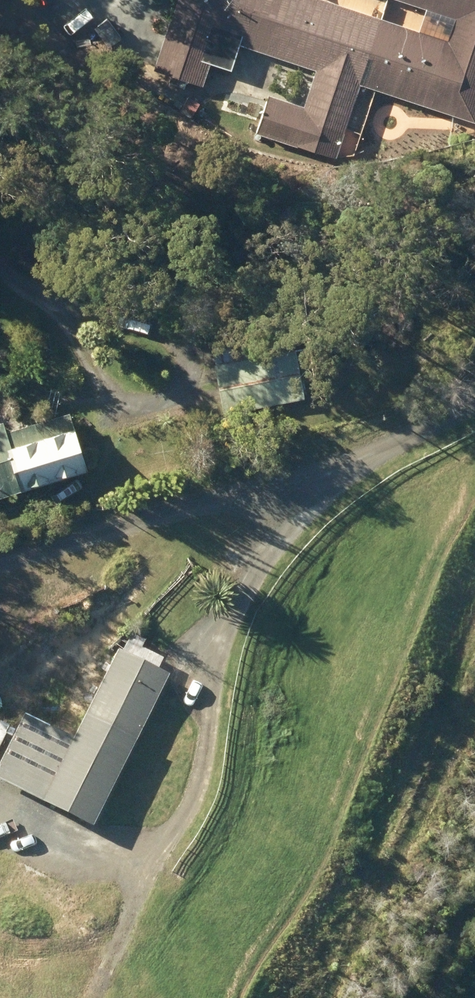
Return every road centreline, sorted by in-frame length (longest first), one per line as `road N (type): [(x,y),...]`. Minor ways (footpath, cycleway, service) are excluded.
road 1 (track): [(131,997),(130,932),(149,864),(188,810),(210,664),(233,594),(267,537),(318,484),(0,570)]
road 2 (track): [(318,484),(474,395)]

